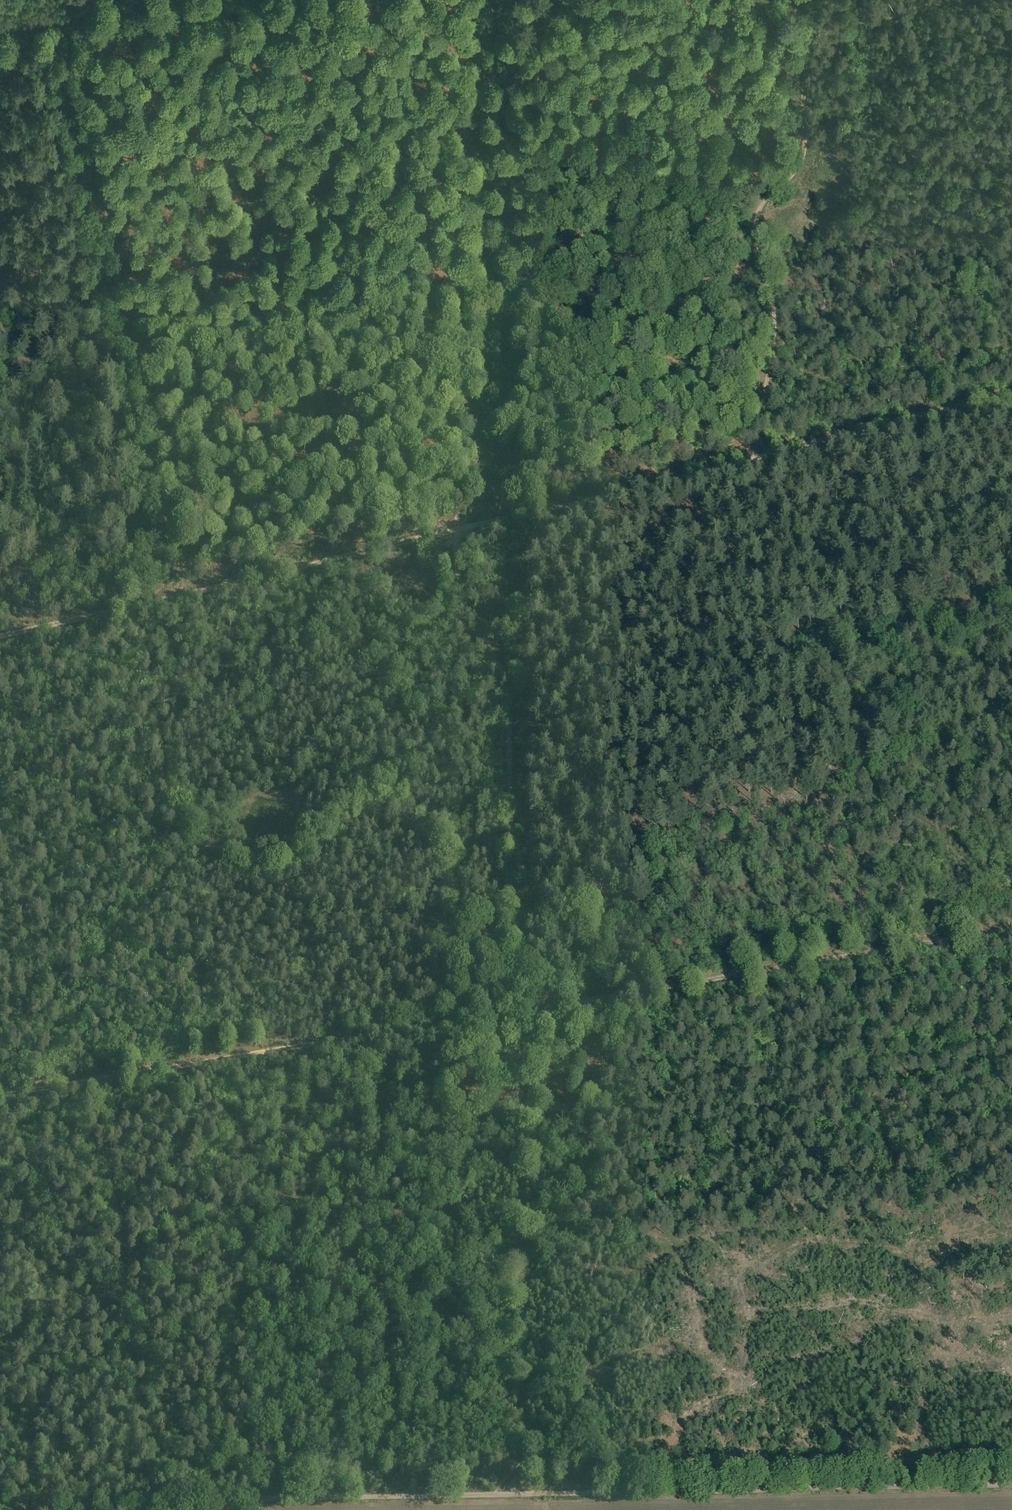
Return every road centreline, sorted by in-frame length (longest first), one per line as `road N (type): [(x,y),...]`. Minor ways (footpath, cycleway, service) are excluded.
road 1 (track): [(0,1094),(453,1022),(483,1014),(516,984),(509,691),(465,604),(456,550),(465,478),(502,389),(490,0)]
road 2 (track): [(1011,394),(0,636)]
road 3 (track): [(532,1493),(524,1451),(517,1043),(530,1025),(572,1002),(1011,930)]
road 4 (track): [(532,1493),(10,1506)]
road 5 (track): [(532,1493),(1011,1484)]
road 6 (track): [(813,0),(804,153),(754,226),(774,316),(758,457)]
road 7 (track): [(0,34),(139,0)]

